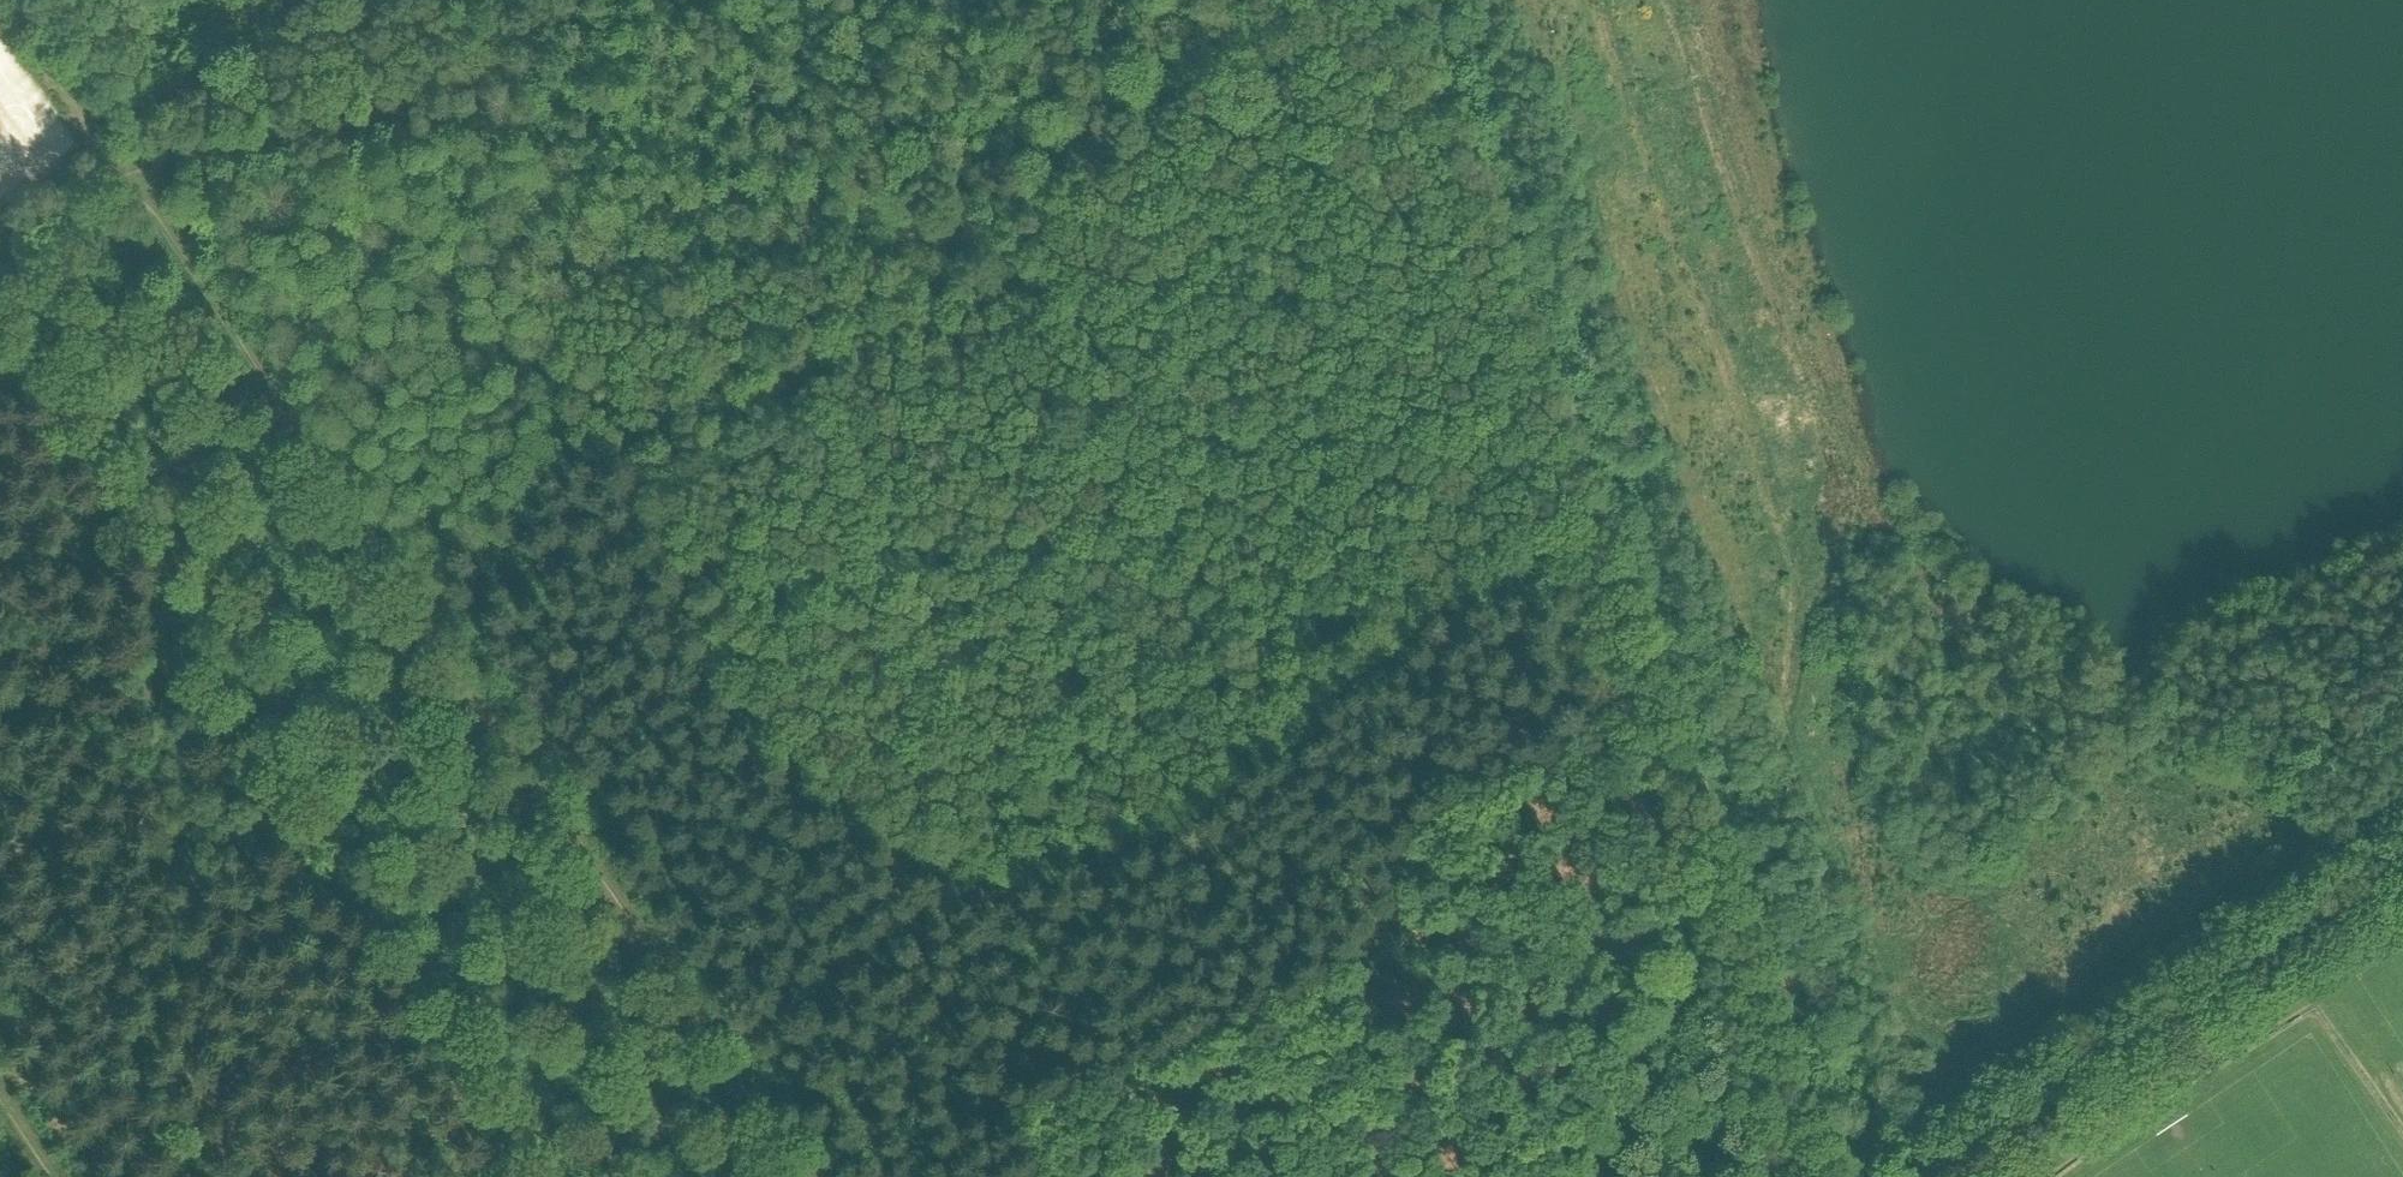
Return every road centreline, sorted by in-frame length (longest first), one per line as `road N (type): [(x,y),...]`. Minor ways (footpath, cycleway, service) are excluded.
road 1 (track): [(399,574),(810,1176)]
road 2 (track): [(0,869),(130,701),(192,650),(399,574)]
road 3 (track): [(125,173),(342,138),(413,114),(499,69),(581,0)]
road 4 (track): [(125,173),(399,574)]
road 5 (track): [(6,0),(125,173)]
road 6 (track): [(0,247),(125,173)]

